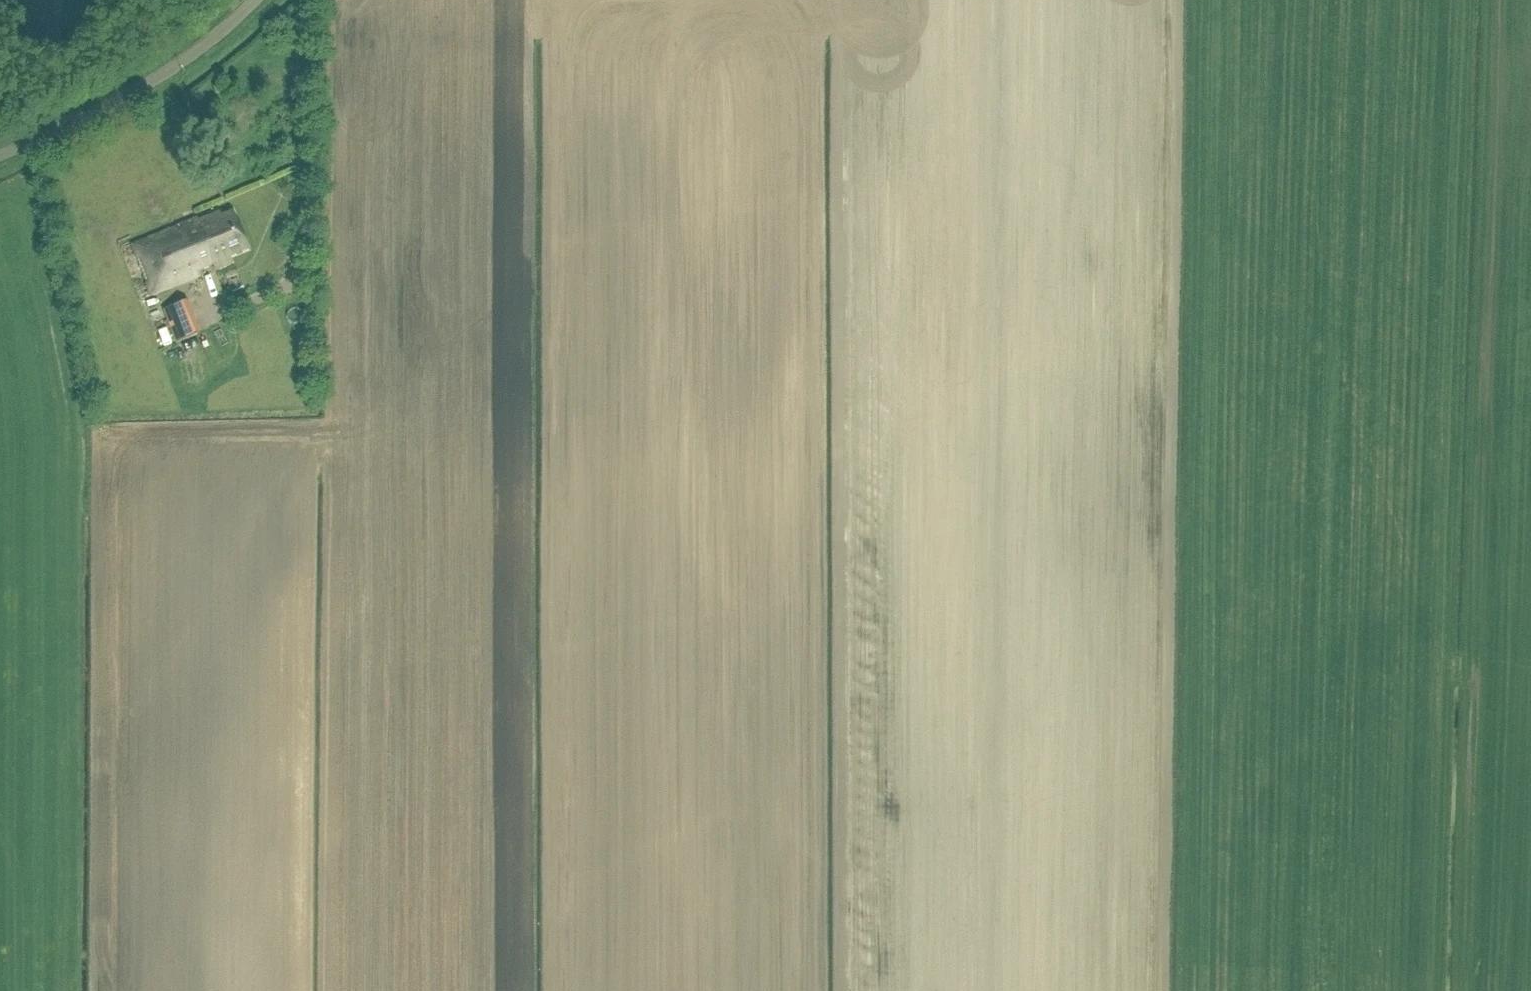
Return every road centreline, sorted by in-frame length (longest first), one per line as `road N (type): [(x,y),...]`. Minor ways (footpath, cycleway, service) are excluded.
road 1 (unclassified): [(0,156),(181,65),(256,0)]

